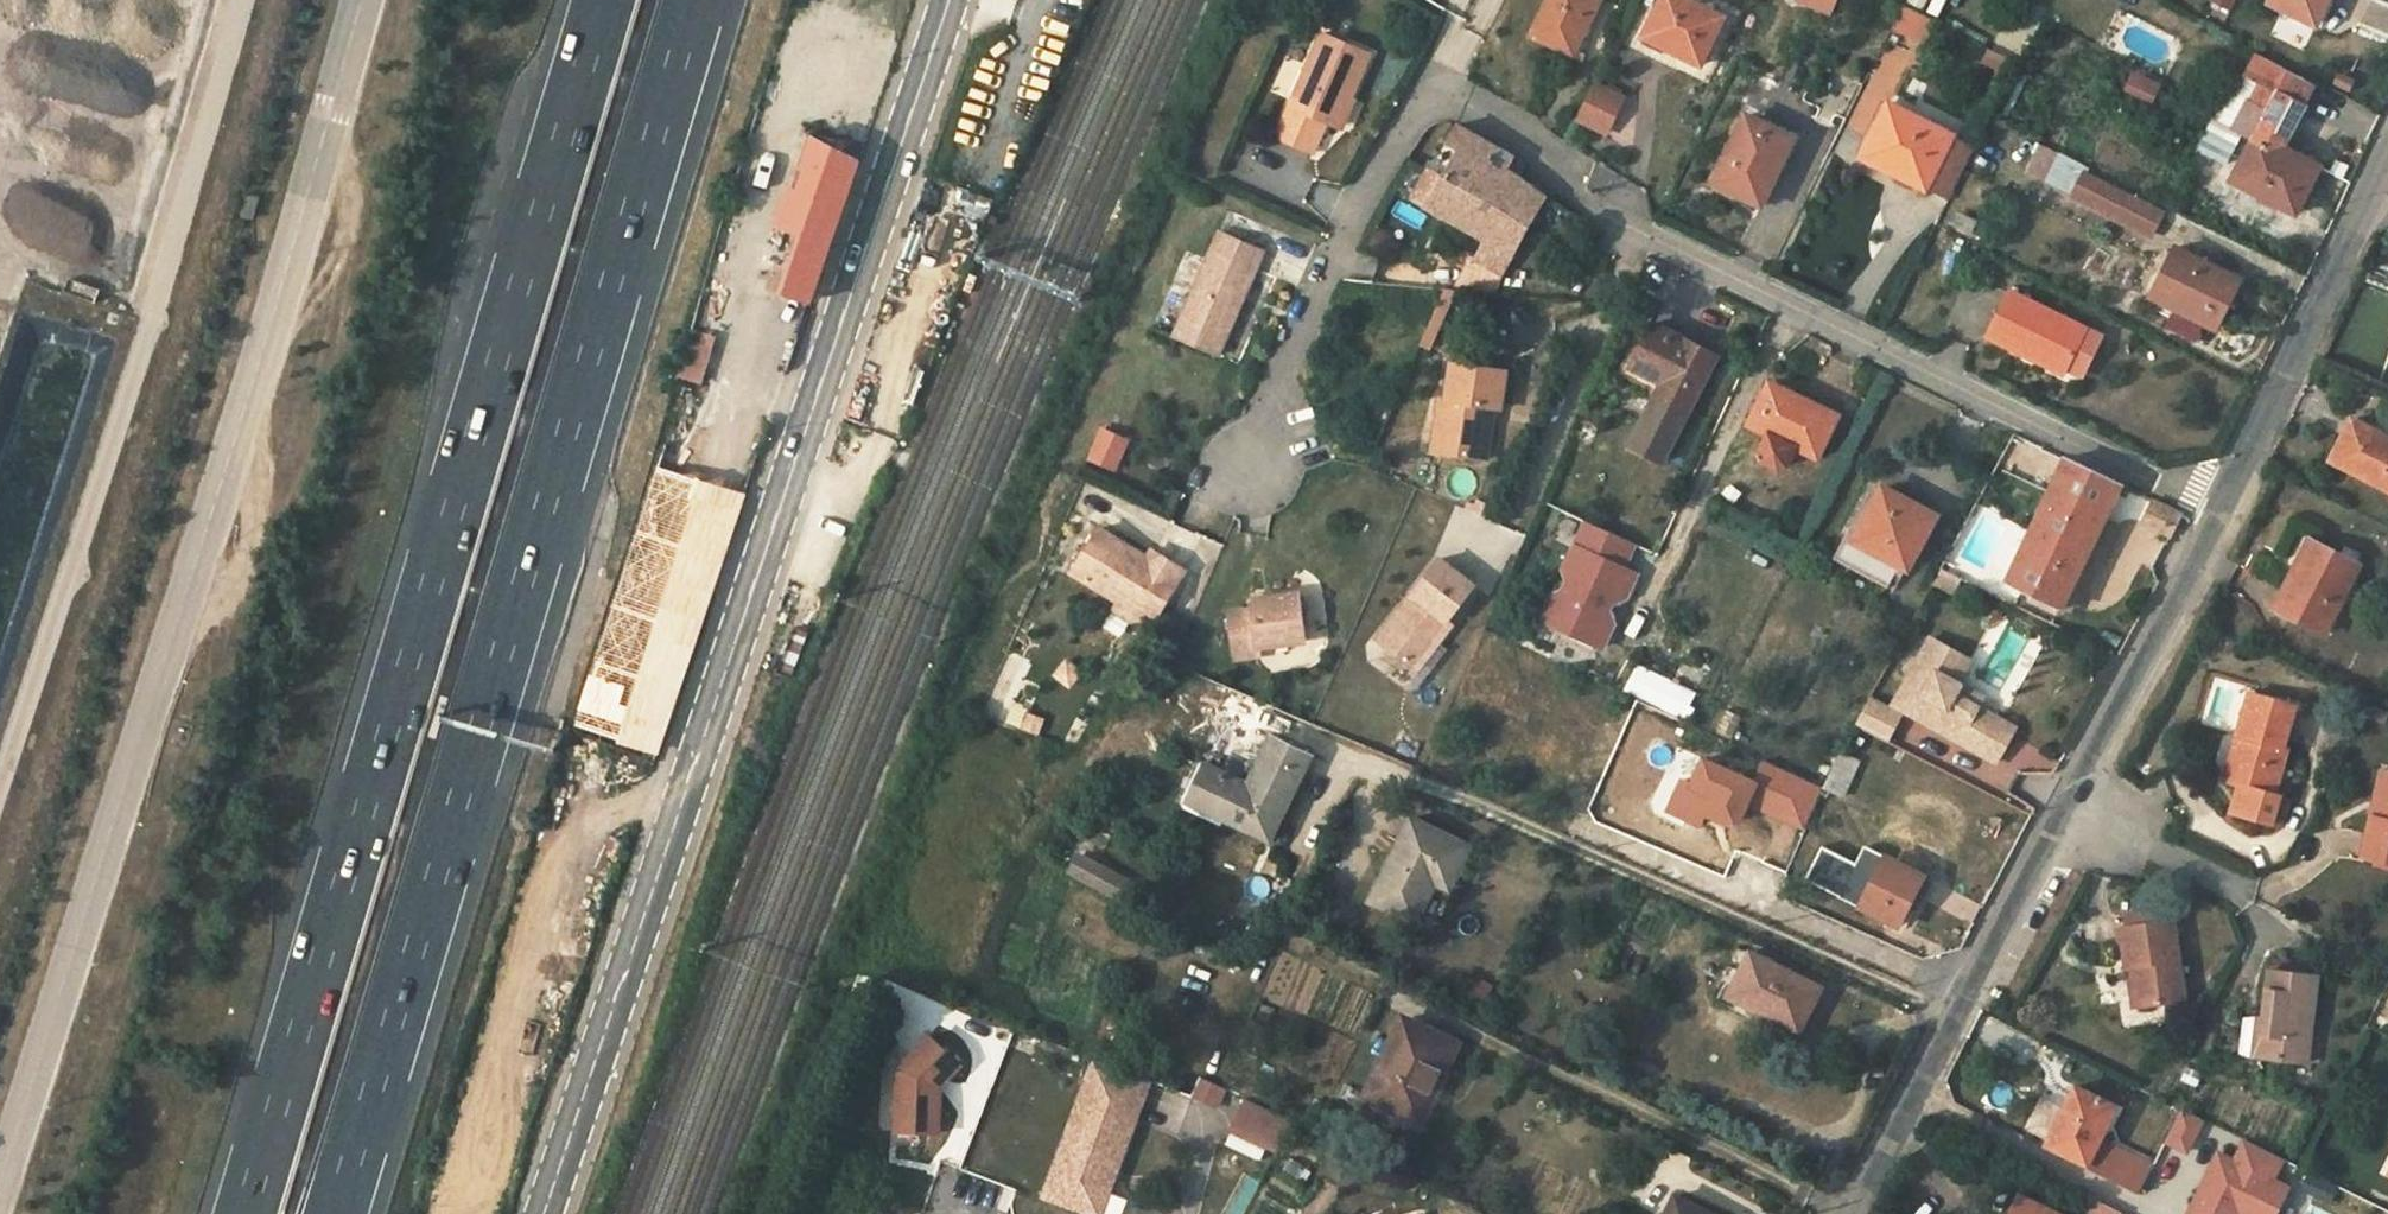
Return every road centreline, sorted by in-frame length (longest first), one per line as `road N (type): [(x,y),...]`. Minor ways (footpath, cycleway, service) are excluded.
road 1 (residential): [(1245,463),(1362,200),(1419,113),(1467,99),(1498,115),(1578,200),(2211,504)]
road 2 (secondary): [(542,1213),(947,0)]
road 3 (motorway): [(336,1213),(696,0)]
road 4 (motorway): [(603,0),(244,1213)]
road 5 (unclassified): [(364,0),(0,1184)]
road 6 (tertiary): [(2211,504),(1857,1213)]
road 7 (tertiary): [(2387,154),(2211,504)]

